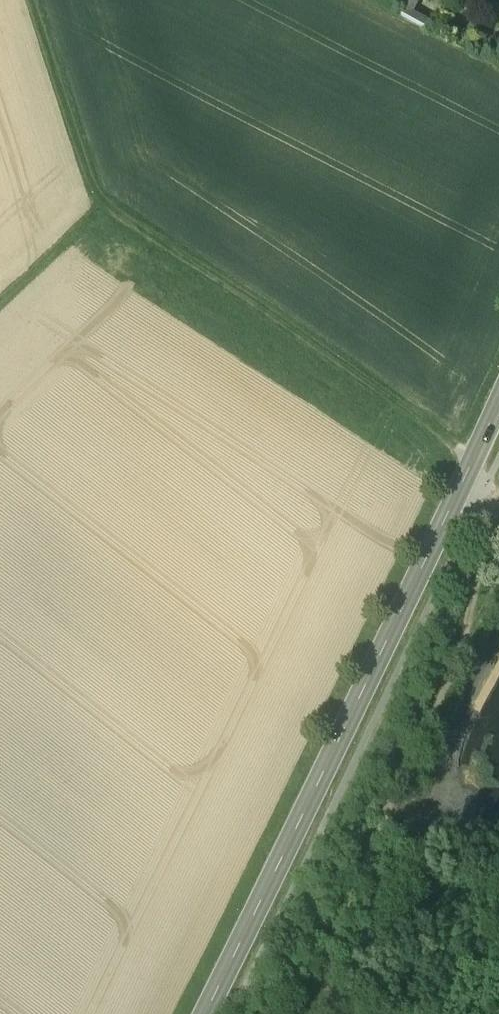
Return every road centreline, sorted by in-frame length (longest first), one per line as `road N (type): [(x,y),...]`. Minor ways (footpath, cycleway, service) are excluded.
road 1 (tertiary): [(208,1013),(498,412)]
road 2 (track): [(478,457),(107,202),(34,0)]
road 3 (track): [(485,490),(492,529),(458,655),(329,953),(323,982),(347,1013)]
road 4 (track): [(0,303),(107,202)]

